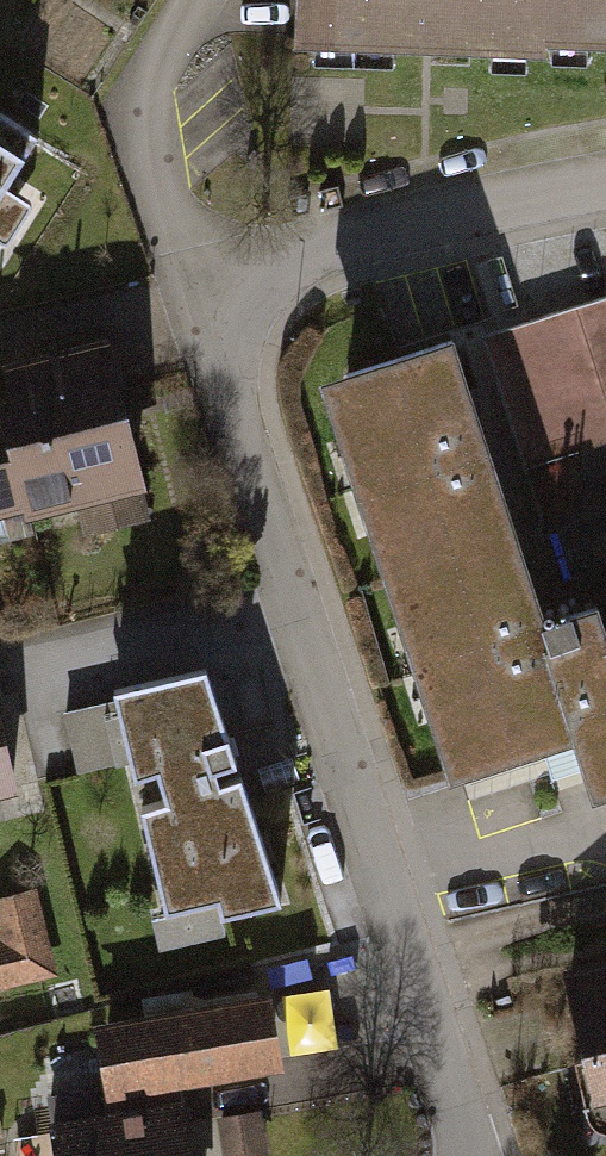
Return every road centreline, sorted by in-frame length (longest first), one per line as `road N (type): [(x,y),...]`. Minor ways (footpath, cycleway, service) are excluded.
road 1 (residential): [(466,1155),(252,469),(216,308),(350,229),(605,179)]

